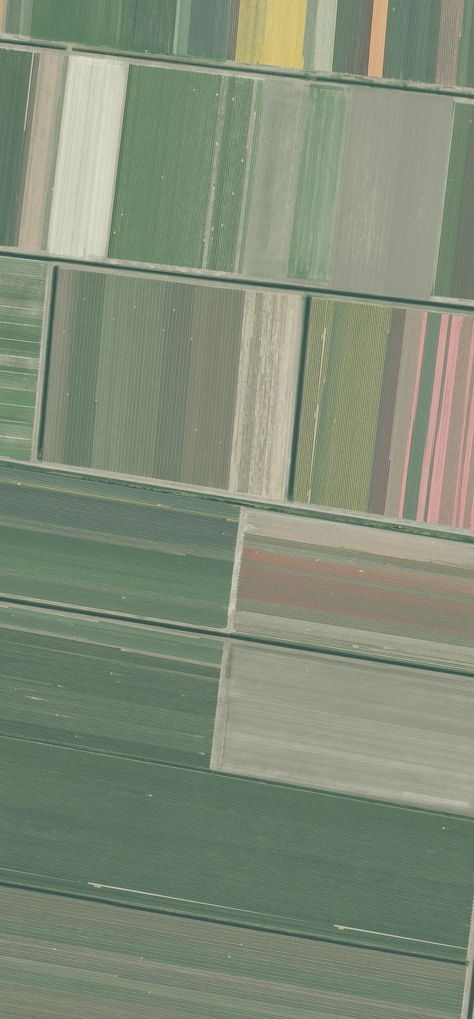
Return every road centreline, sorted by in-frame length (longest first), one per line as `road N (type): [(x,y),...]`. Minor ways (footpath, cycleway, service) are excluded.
road 1 (track): [(0,459),(473,535)]

